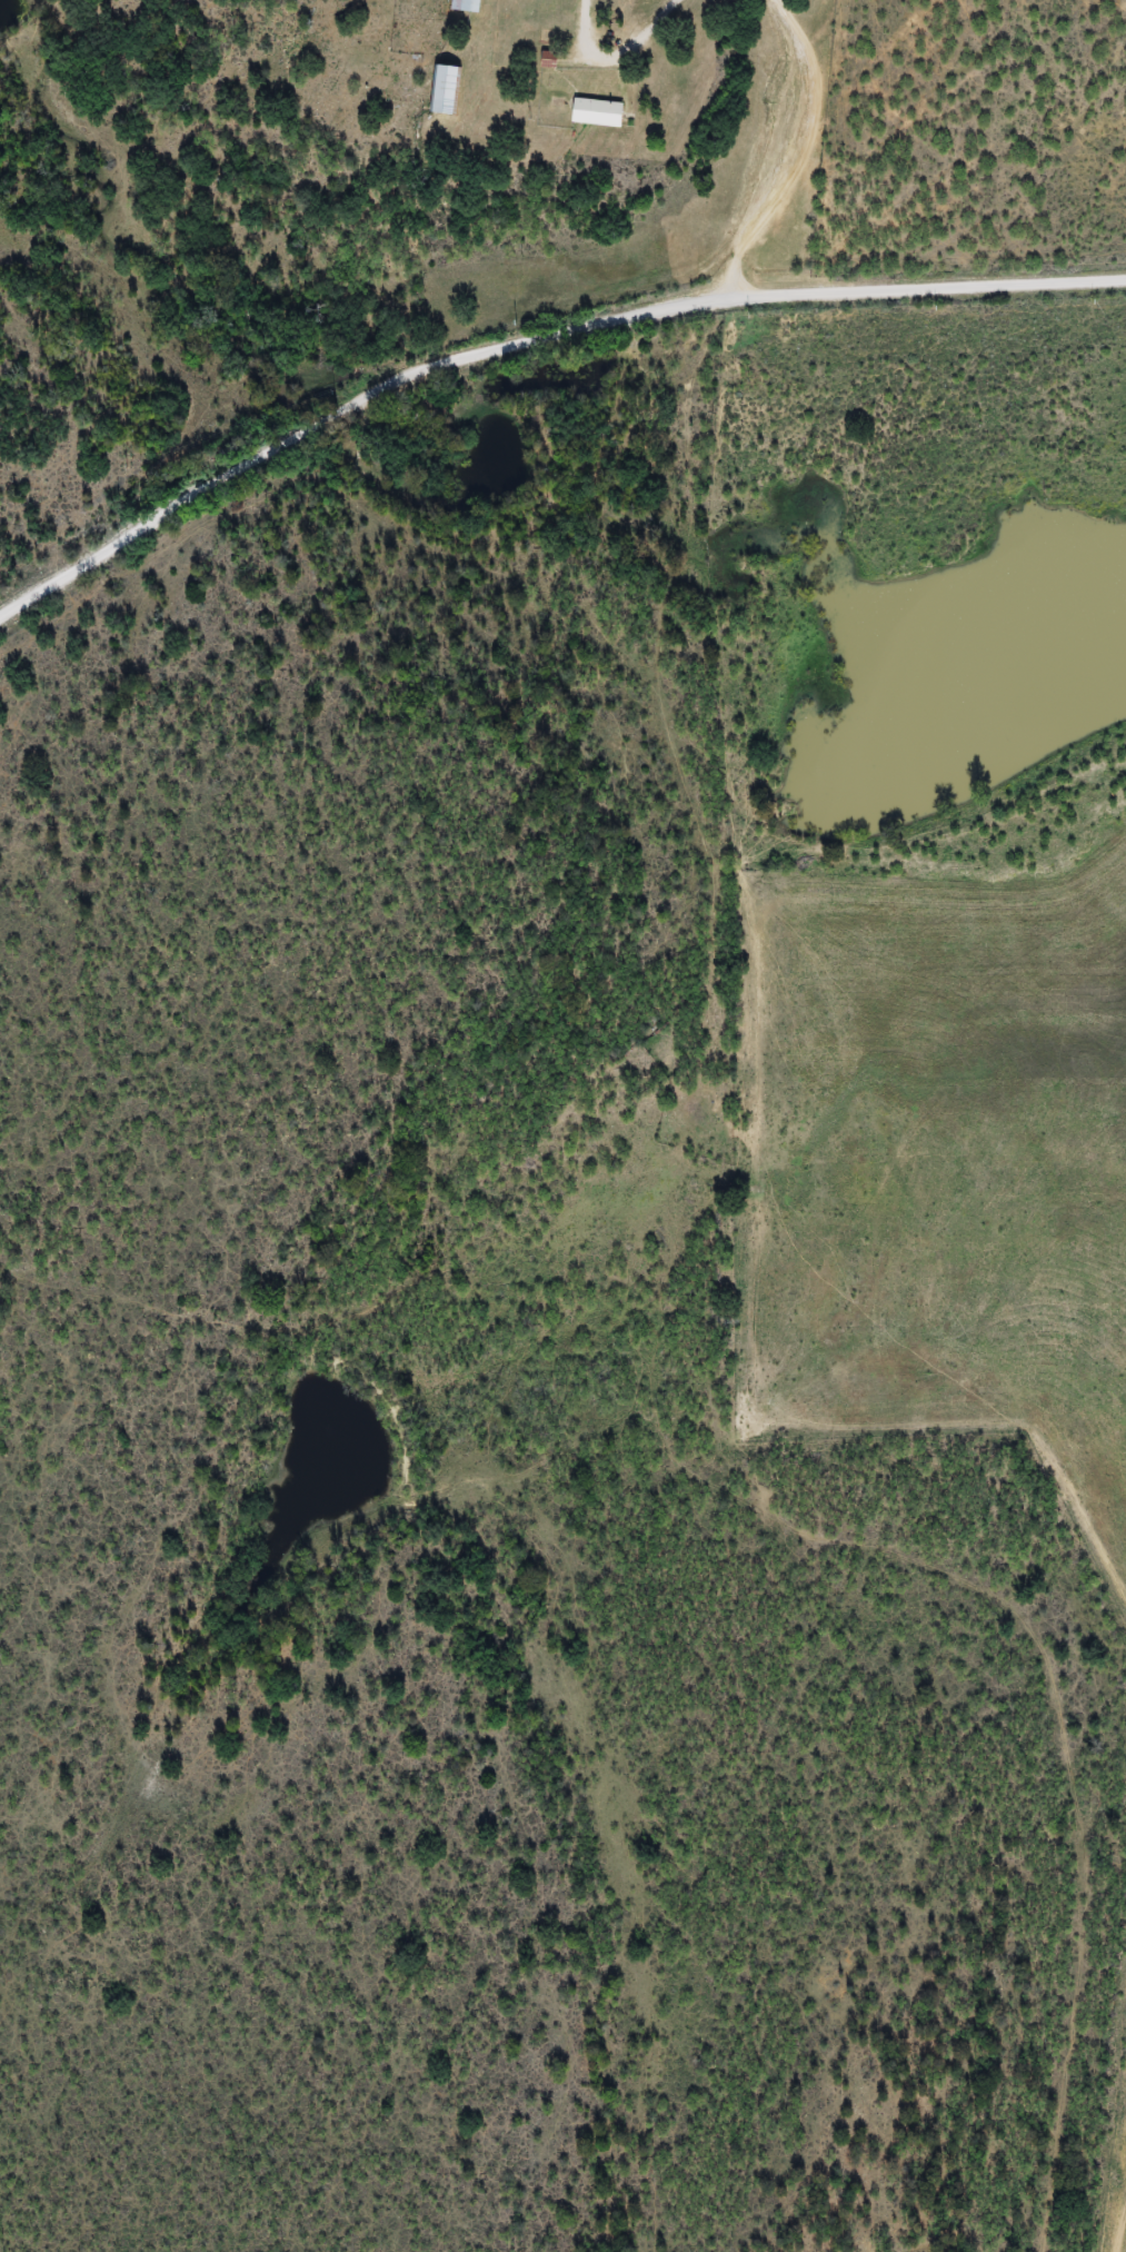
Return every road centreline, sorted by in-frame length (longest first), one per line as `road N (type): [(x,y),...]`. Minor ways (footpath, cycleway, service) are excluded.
road 1 (residential): [(0,623),(137,530),(416,394),(572,344),(675,317),(785,304),(1125,291)]
road 2 (residential): [(629,0),(746,22),(796,68),(801,202),(785,304)]

